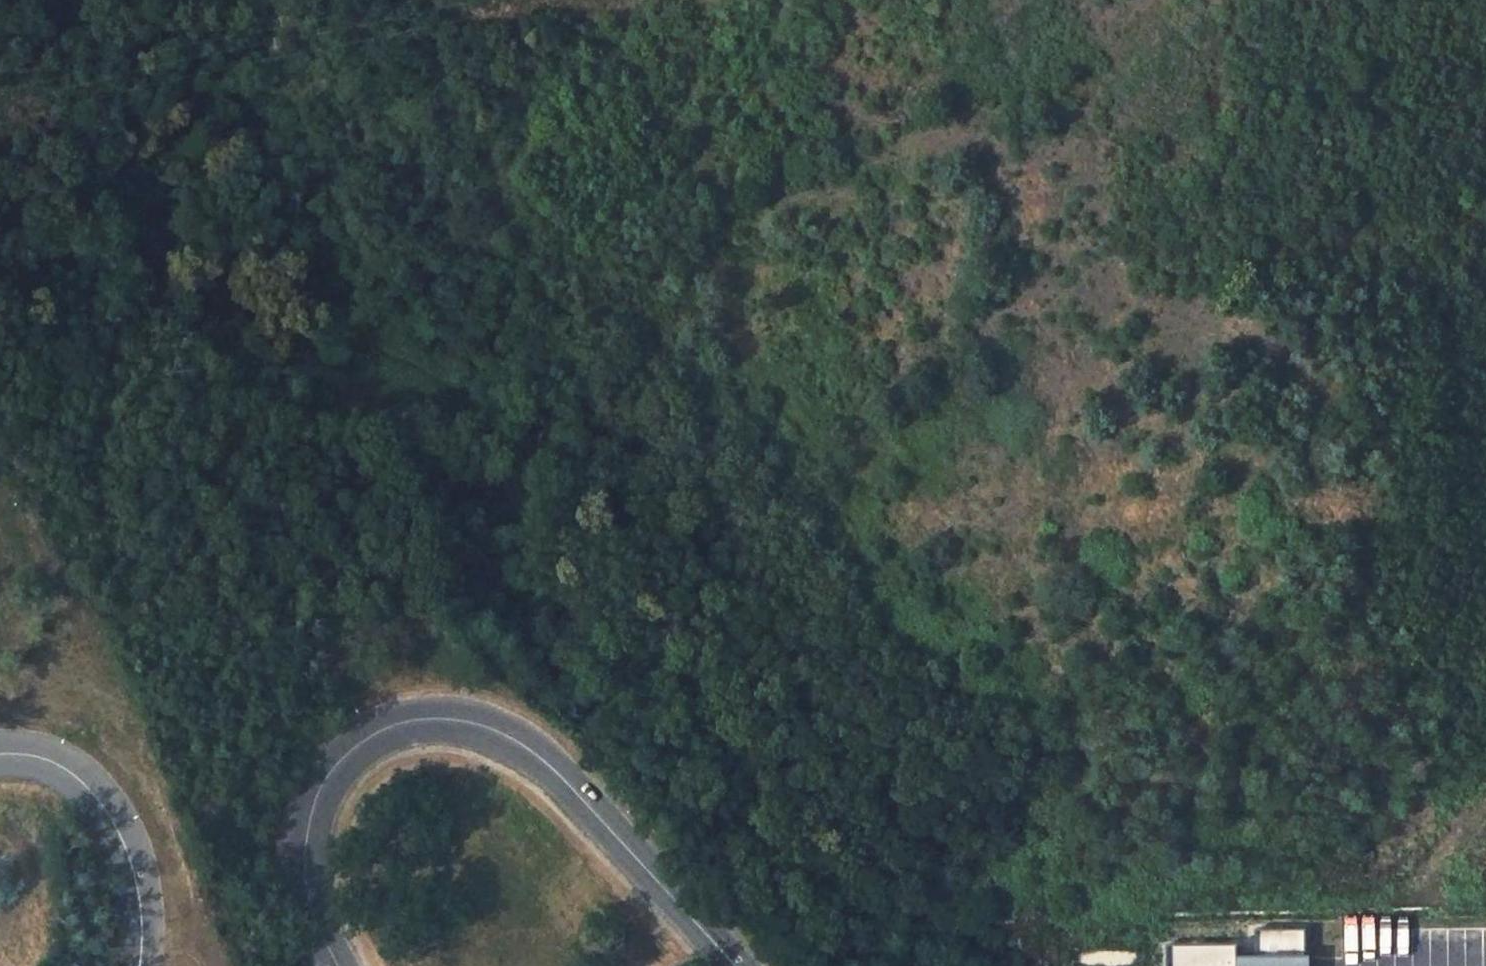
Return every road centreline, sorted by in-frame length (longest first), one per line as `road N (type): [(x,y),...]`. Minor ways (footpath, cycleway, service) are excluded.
road 1 (unclassified): [(731,965),(540,759),(464,725),(378,731),(327,776),(306,843),(307,908),(333,965)]
road 2 (unclassified): [(134,965),(140,910),(115,823),(68,772),(0,759)]

